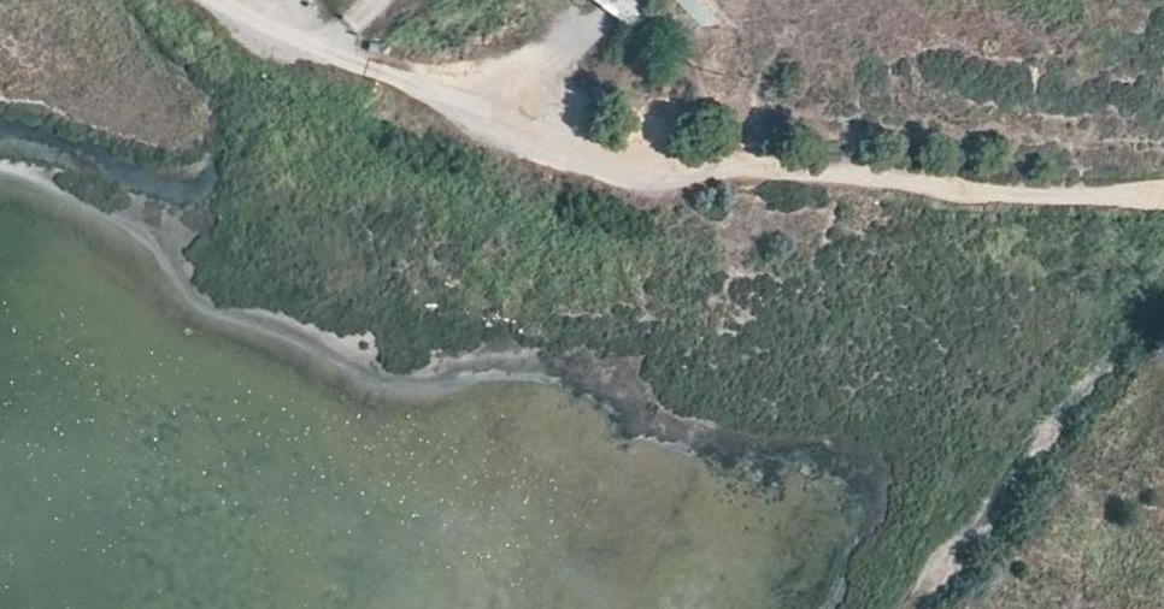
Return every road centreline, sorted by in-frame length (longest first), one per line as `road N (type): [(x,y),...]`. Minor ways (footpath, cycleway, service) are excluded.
road 1 (unclassified): [(329,49),(638,168),(1163,201)]
road 2 (track): [(498,114),(612,23),(626,0)]

